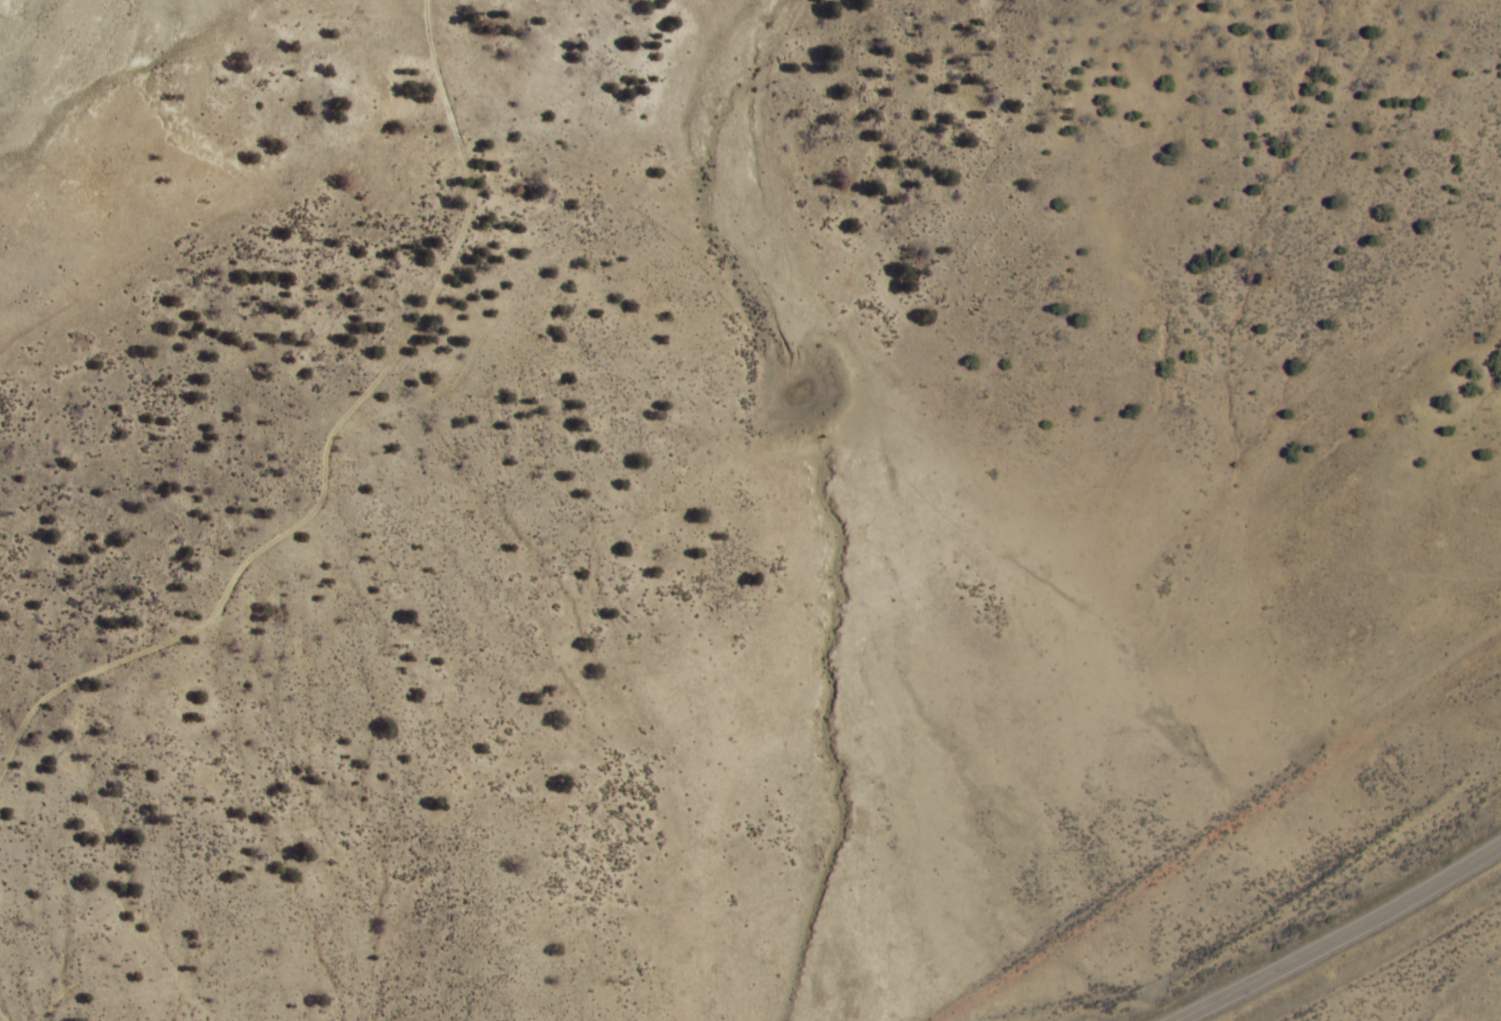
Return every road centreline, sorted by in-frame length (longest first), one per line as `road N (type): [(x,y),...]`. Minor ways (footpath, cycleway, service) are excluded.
road 1 (secondary): [(1172,1020),(1500,839)]

